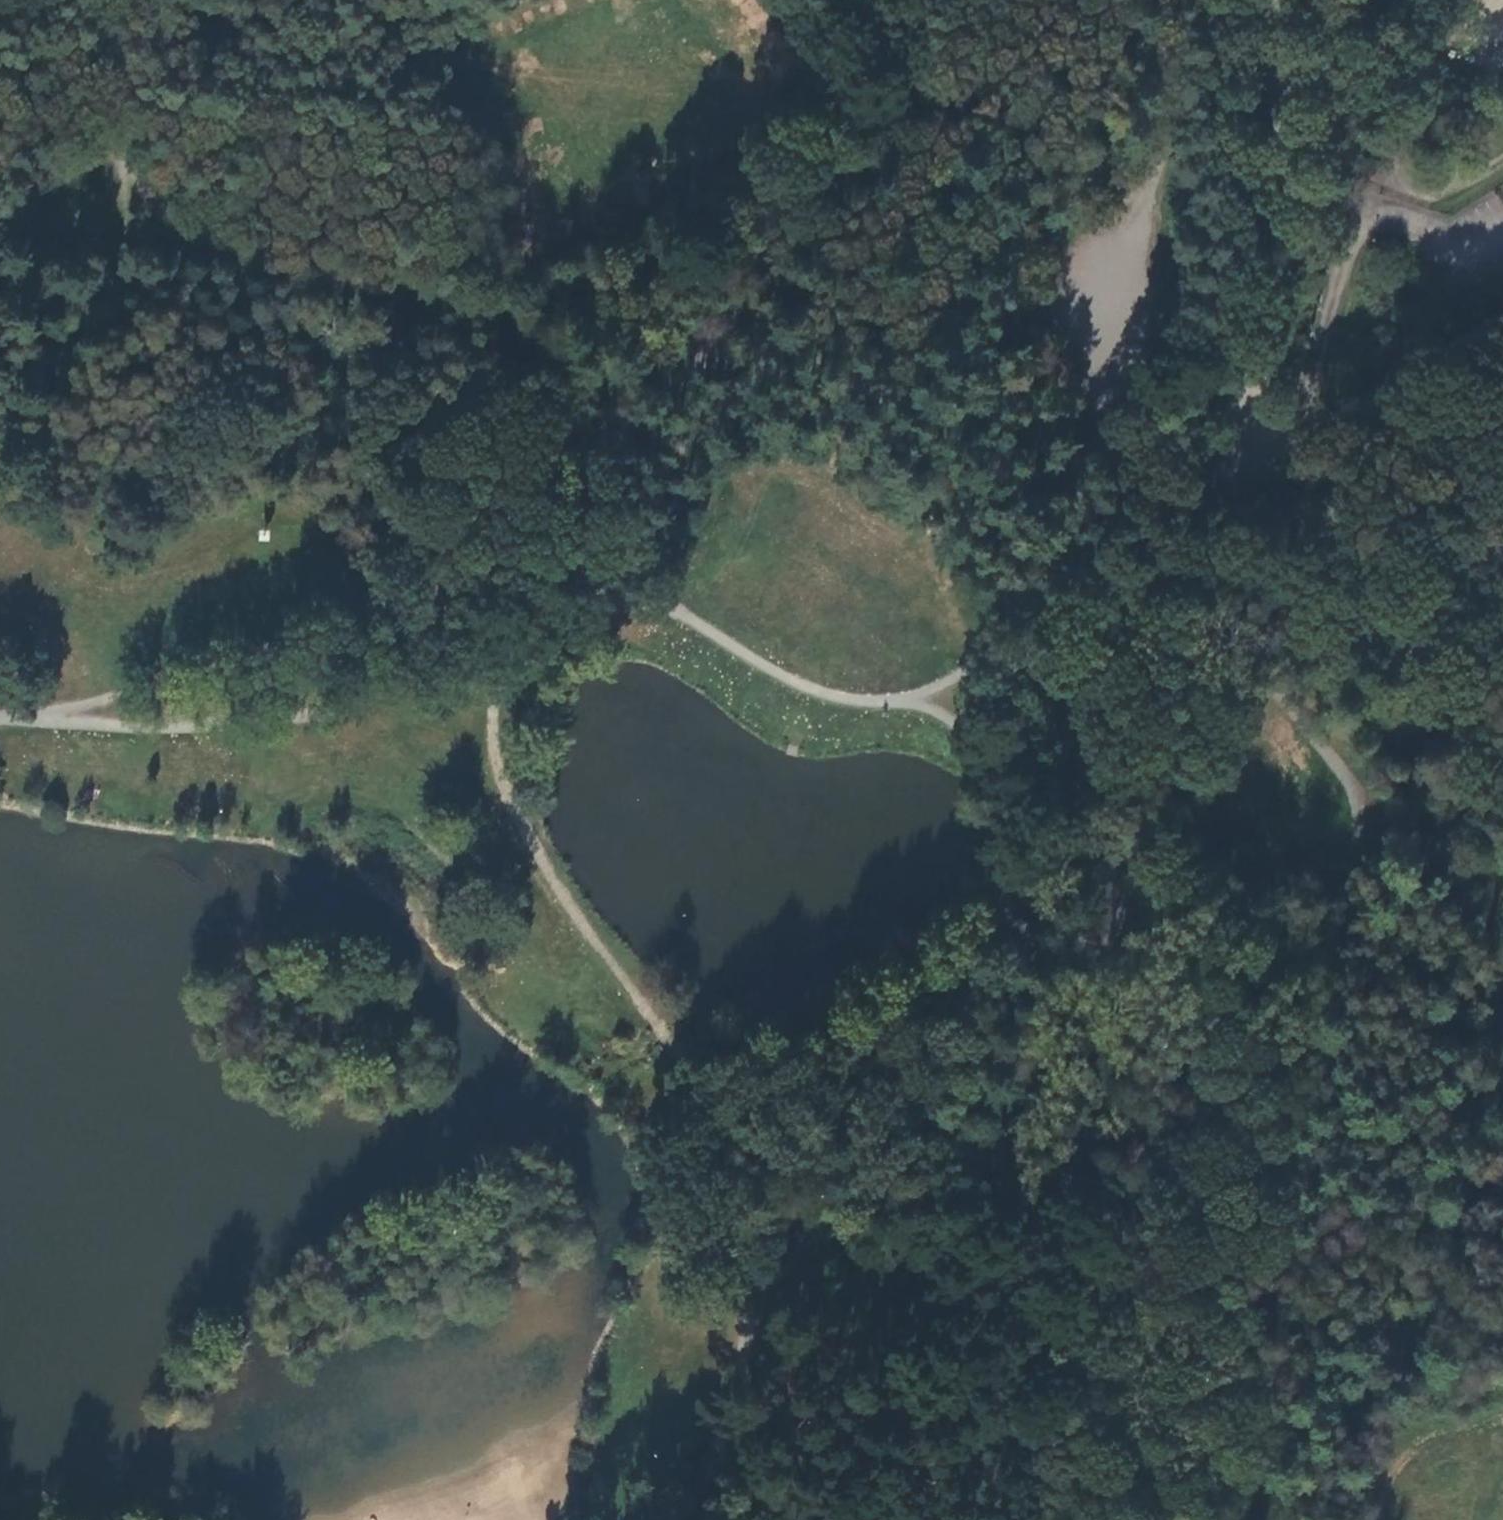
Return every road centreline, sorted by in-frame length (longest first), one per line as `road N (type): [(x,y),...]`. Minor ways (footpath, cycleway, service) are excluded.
road 1 (unclassified): [(1013,1519),(1160,1154),(1164,1112),(1166,1068),(1088,771),(1091,700),(1155,569),(1222,482)]
road 2 (unclassified): [(1222,482),(1284,278),(1289,224),(1275,0)]
road 3 (unclassified): [(1222,482),(1313,452),(1502,336)]

